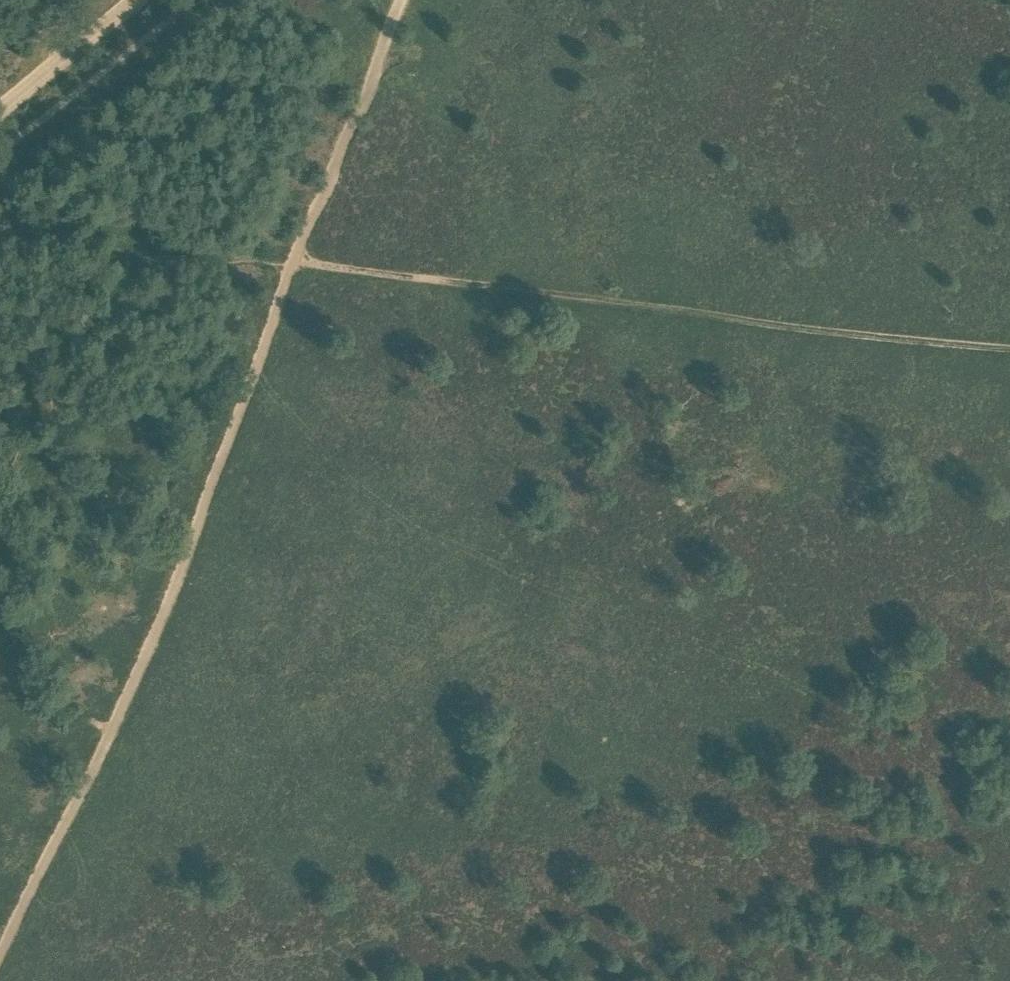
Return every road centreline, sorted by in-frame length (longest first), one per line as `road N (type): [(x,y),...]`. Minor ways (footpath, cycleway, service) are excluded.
road 1 (track): [(293,262),(118,716),(0,957)]
road 2 (track): [(1009,347),(293,262)]
road 3 (track): [(405,0),(293,262)]
road 4 (track): [(0,110),(134,0)]

